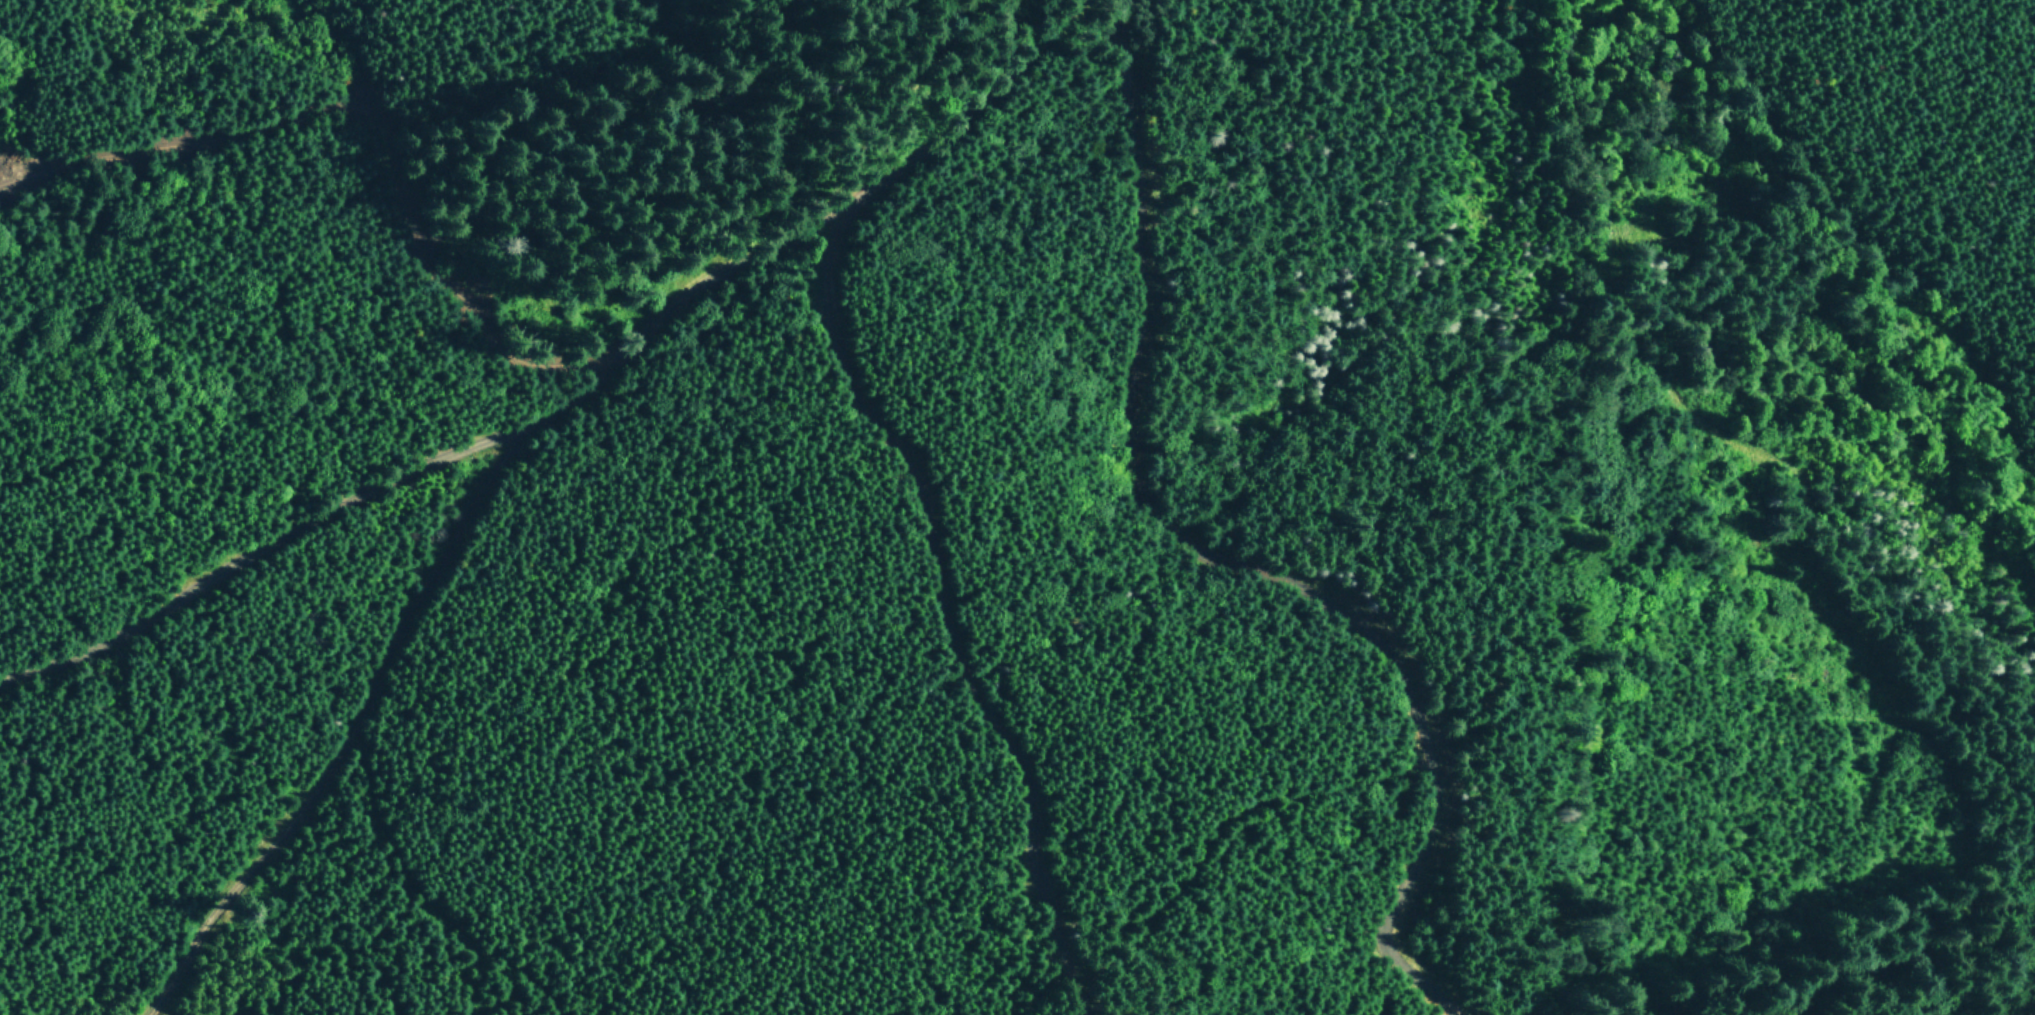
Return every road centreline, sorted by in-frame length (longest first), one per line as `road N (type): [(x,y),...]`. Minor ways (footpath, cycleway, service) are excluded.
road 1 (track): [(140,1014),(351,734),(415,605),(534,425),(937,150),(1064,0)]
road 2 (track): [(534,425),(327,509),(183,597),(0,688)]

